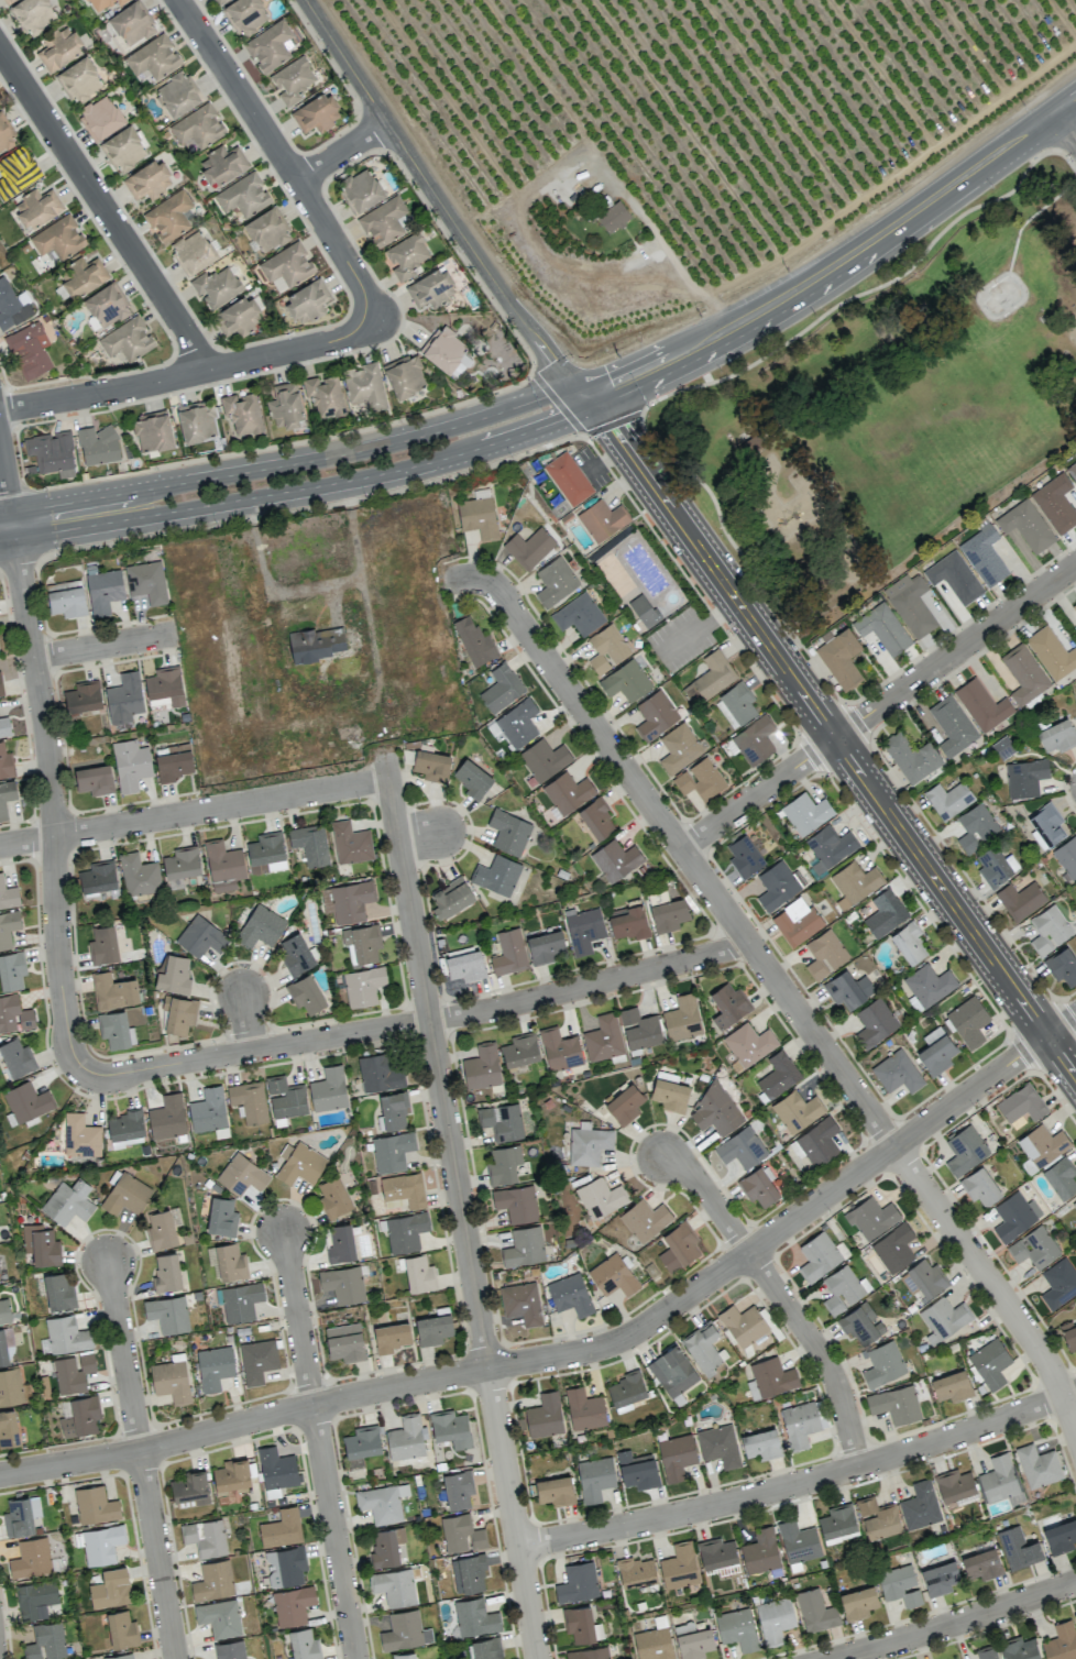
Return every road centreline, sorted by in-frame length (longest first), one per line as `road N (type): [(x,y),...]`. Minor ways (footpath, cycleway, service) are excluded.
road 1 (residential): [(0,1474),(140,1452),(632,1336),(1075,1016)]
road 2 (residential): [(441,584),(480,579),(492,585),(1042,1352),(1075,1432)]
road 3 (residential): [(387,778),(537,1658)]
road 4 (residential): [(584,395),(1075,1079)]
road 5 (residential): [(89,1073),(117,1075),(493,1010),(749,944)]
road 6 (secondary): [(0,540),(380,474),(566,418),(584,395)]
road 7 (secondary): [(584,395),(549,395),(306,462),(0,514)]
road 8 (residential): [(518,1546),(776,1491),(1075,1391)]
road 9 (secondary): [(584,395),(671,359),(794,289),(1054,111)]
road 10 (residential): [(13,538),(47,732),(70,1044),(89,1073)]
road 11 (residential): [(681,850),(1075,567)]
road 12 (residential): [(305,0),(523,322),(584,395)]
road 13 (residential): [(285,1233),(356,1658)]
road 14 (residential): [(109,1263),(175,1658)]
road 15 (residential): [(0,847),(387,778)]
road 16 (residential): [(0,45),(215,371)]
road 17 (residential): [(0,411),(146,386),(380,327)]
road 18 (residential): [(380,327),(381,311),(180,0)]
road 19 (residential): [(661,1156),(694,1178),(823,1356),(861,1466)]
road 20 (residential): [(174,633),(441,584)]
road 21 (residential): [(833,1658),(1075,1583)]
road 22 (residential): [(387,778),(356,600)]
road 23 (residential): [(34,659),(174,633)]

